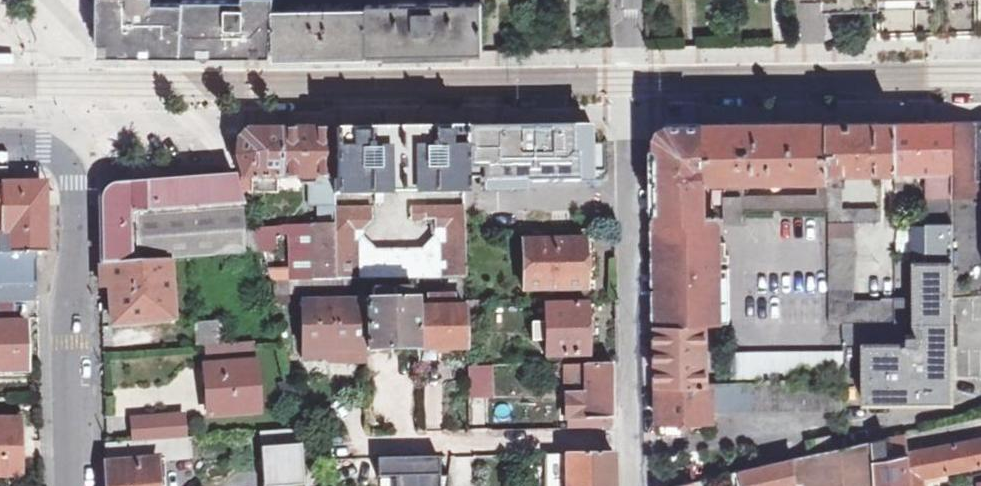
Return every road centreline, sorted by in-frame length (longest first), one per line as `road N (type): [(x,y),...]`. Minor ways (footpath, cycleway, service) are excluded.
road 1 (residential): [(62,158),(103,132),(630,114)]
road 2 (residential): [(632,485),(630,114)]
road 3 (residential): [(630,114),(980,110)]
road 4 (residential): [(62,158),(67,485)]

